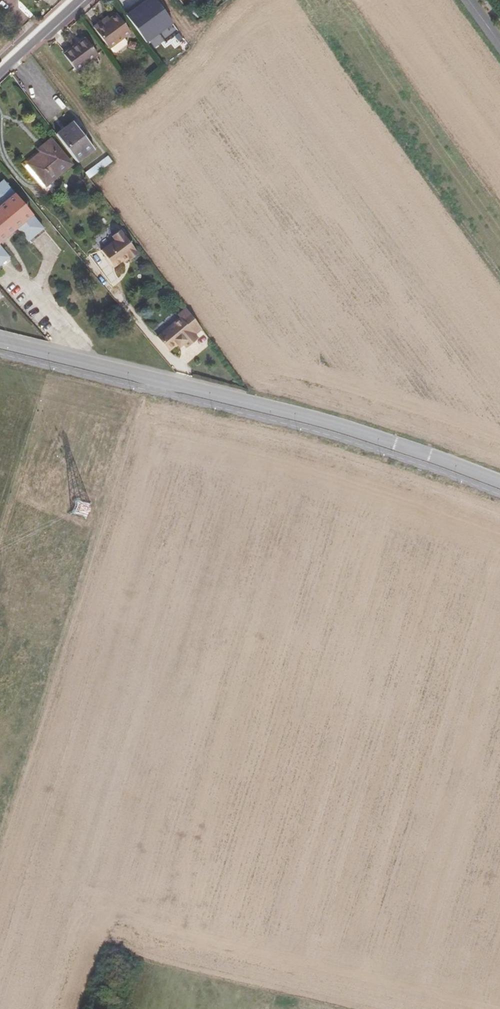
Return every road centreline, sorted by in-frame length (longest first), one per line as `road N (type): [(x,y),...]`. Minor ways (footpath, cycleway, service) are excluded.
road 1 (unclassified): [(499,481),(259,403),(0,342)]

